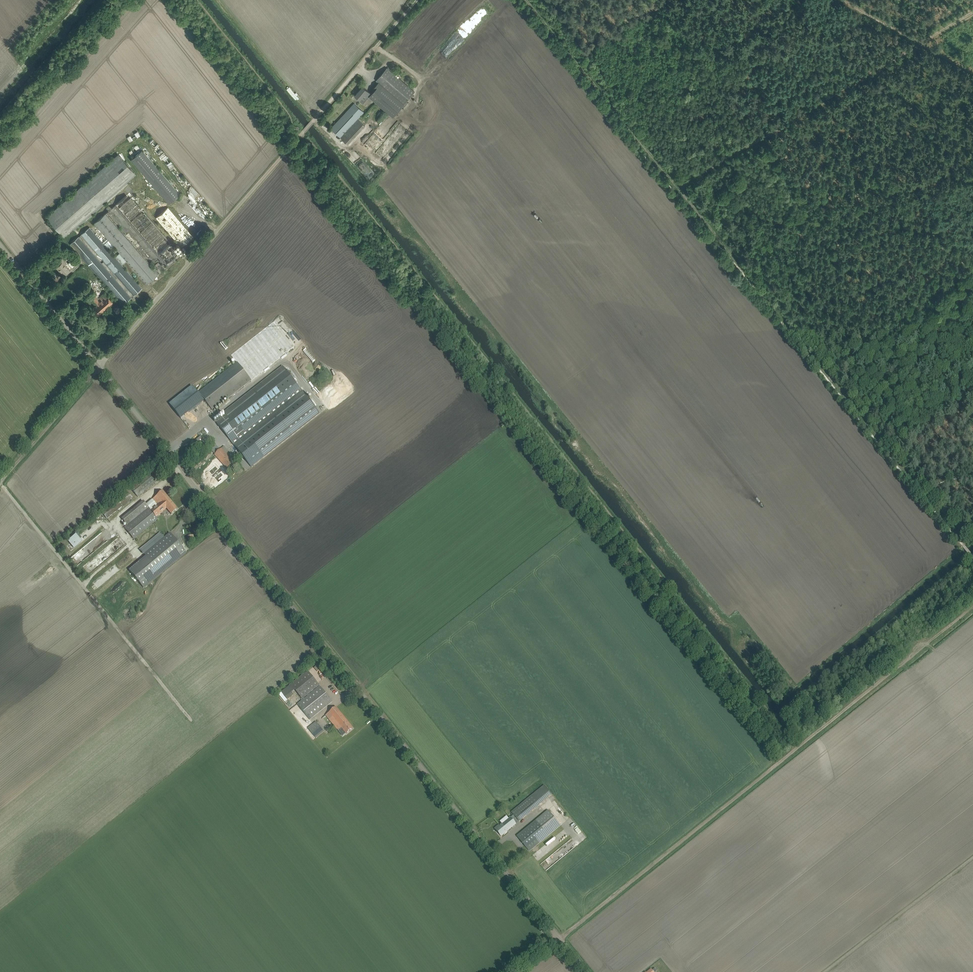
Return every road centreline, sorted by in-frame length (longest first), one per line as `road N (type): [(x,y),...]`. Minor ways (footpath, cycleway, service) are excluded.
road 1 (tertiary): [(587,971),(97,367)]
road 2 (track): [(525,0),(961,542)]
road 3 (track): [(559,938),(972,607)]
road 4 (unclassified): [(97,367),(358,68)]
road 5 (track): [(11,964),(316,719)]
road 6 (track): [(195,726),(1,483)]
road 7 (track): [(677,190),(921,40)]
road 8 (track): [(483,15),(366,150),(344,148)]
road 9 (track): [(972,858),(825,971)]
road 10 (tertiary): [(97,367),(0,244)]
road 11 (track): [(0,484),(97,367)]

